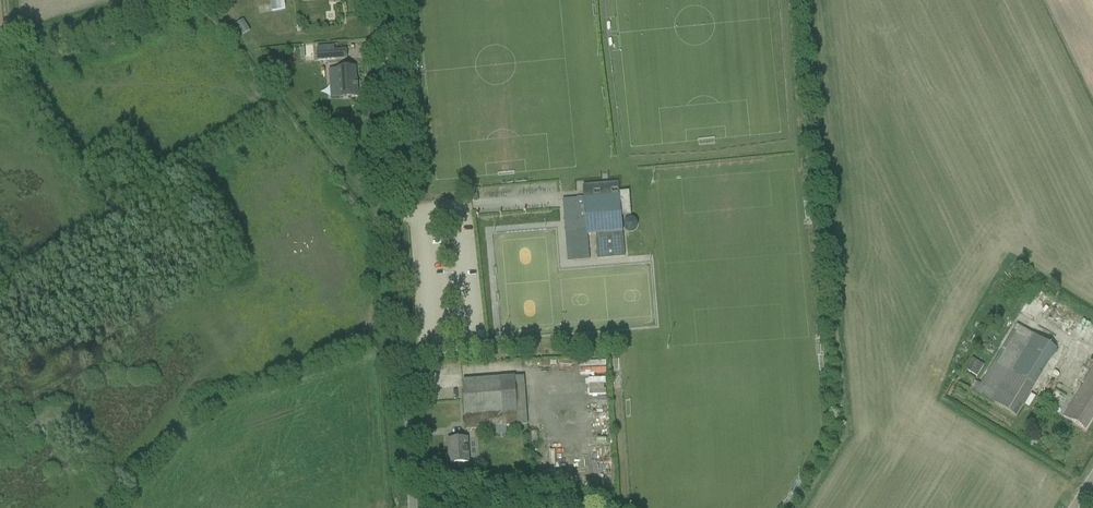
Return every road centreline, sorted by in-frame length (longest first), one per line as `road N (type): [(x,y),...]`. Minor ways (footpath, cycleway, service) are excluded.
road 1 (unclassified): [(414,507),(378,0)]
road 2 (track): [(184,0),(14,44)]

